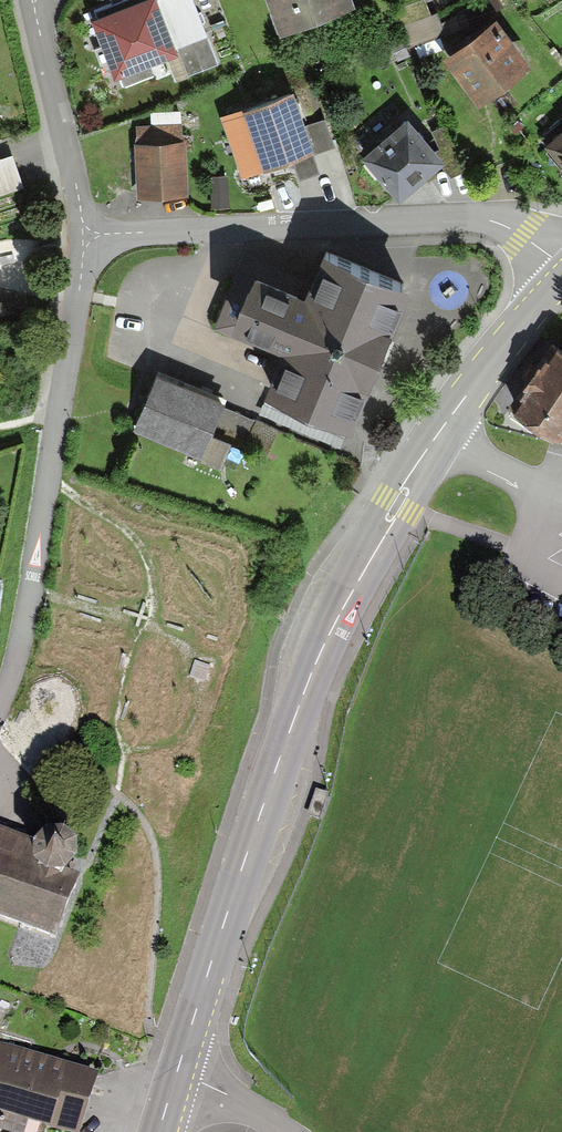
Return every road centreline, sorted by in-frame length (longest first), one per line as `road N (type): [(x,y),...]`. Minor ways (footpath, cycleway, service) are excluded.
road 1 (secondary): [(174,1074),(311,666),(438,438),(561,272)]
road 2 (residential): [(0,704),(15,676),(34,588),(78,292),(104,246)]
road 3 (residential): [(104,246),(134,234),(458,219),(525,231),(561,261)]
road 4 (residential): [(104,246),(74,209),(30,0)]
road 5 (residential): [(174,1074),(287,1131)]

